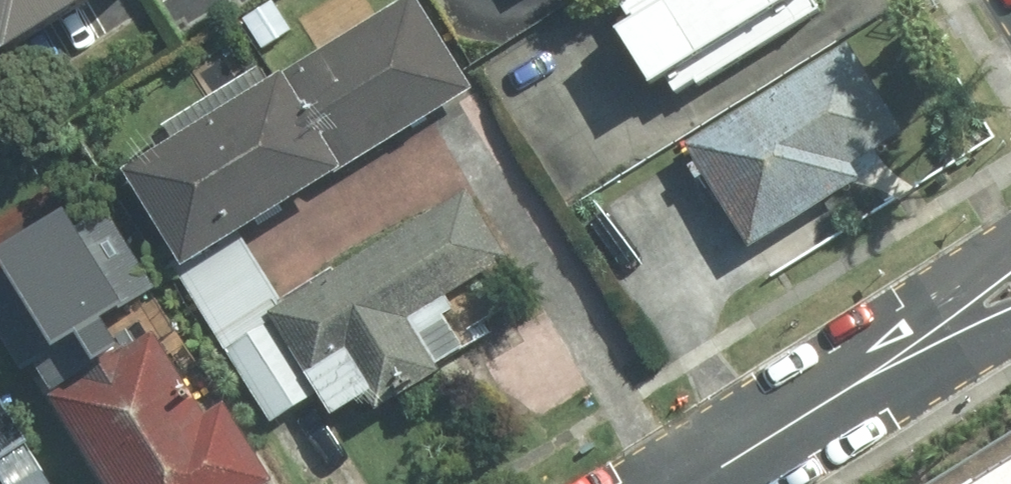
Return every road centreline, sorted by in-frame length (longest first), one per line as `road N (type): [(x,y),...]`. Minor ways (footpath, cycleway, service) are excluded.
road 1 (residential): [(691,483),(918,350)]
road 2 (residential): [(918,350),(1010,252)]

